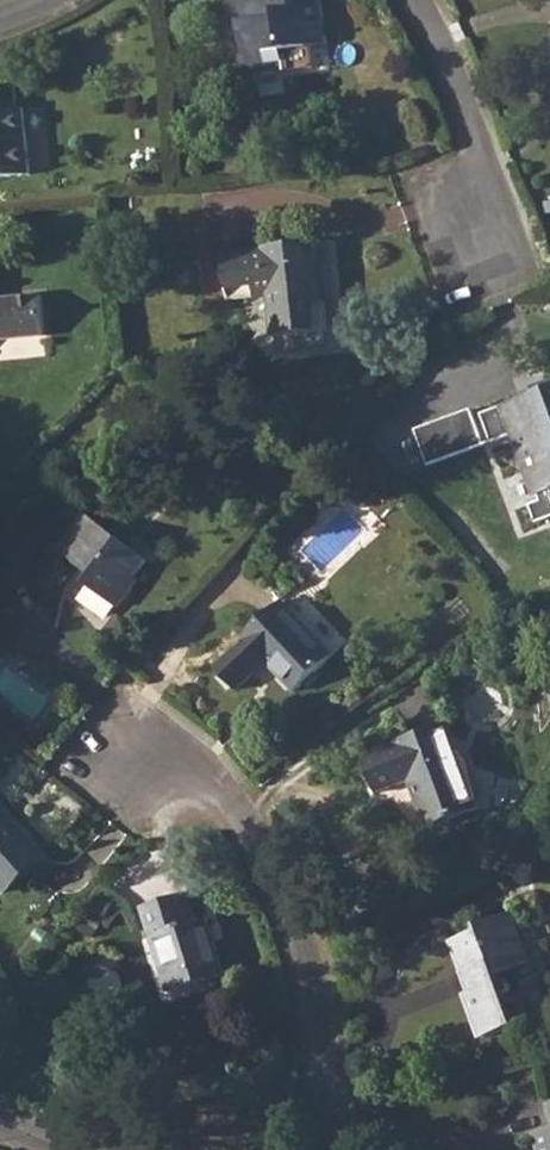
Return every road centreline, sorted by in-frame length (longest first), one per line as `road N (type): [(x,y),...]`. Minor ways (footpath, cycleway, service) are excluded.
road 1 (residential): [(317,1149),(326,1116),(308,957),(226,797),(153,752)]
road 2 (residential): [(414,0),(430,25),(502,250)]

